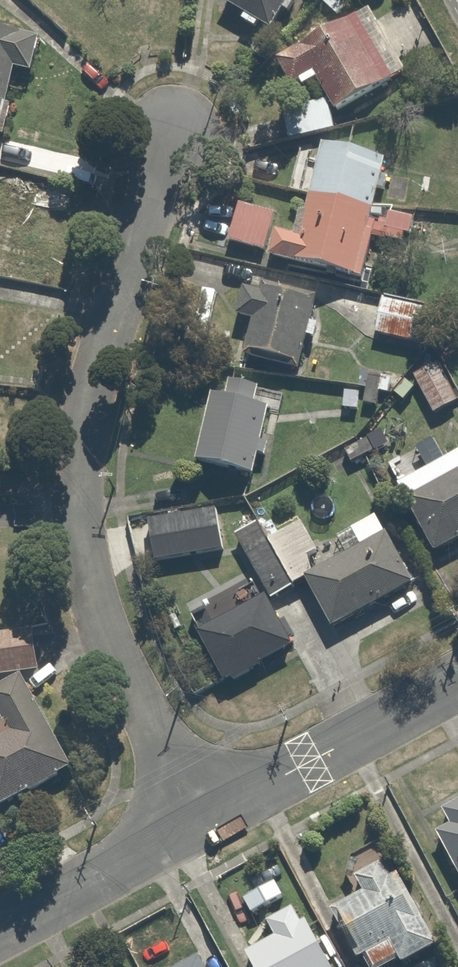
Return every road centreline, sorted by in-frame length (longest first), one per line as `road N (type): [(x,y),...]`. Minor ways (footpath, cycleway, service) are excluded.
road 1 (residential): [(197,821),(95,603),(79,489),(96,370),(173,134)]
road 2 (unclassified): [(457,681),(197,821)]
road 3 (unclassified): [(197,821),(0,929)]

